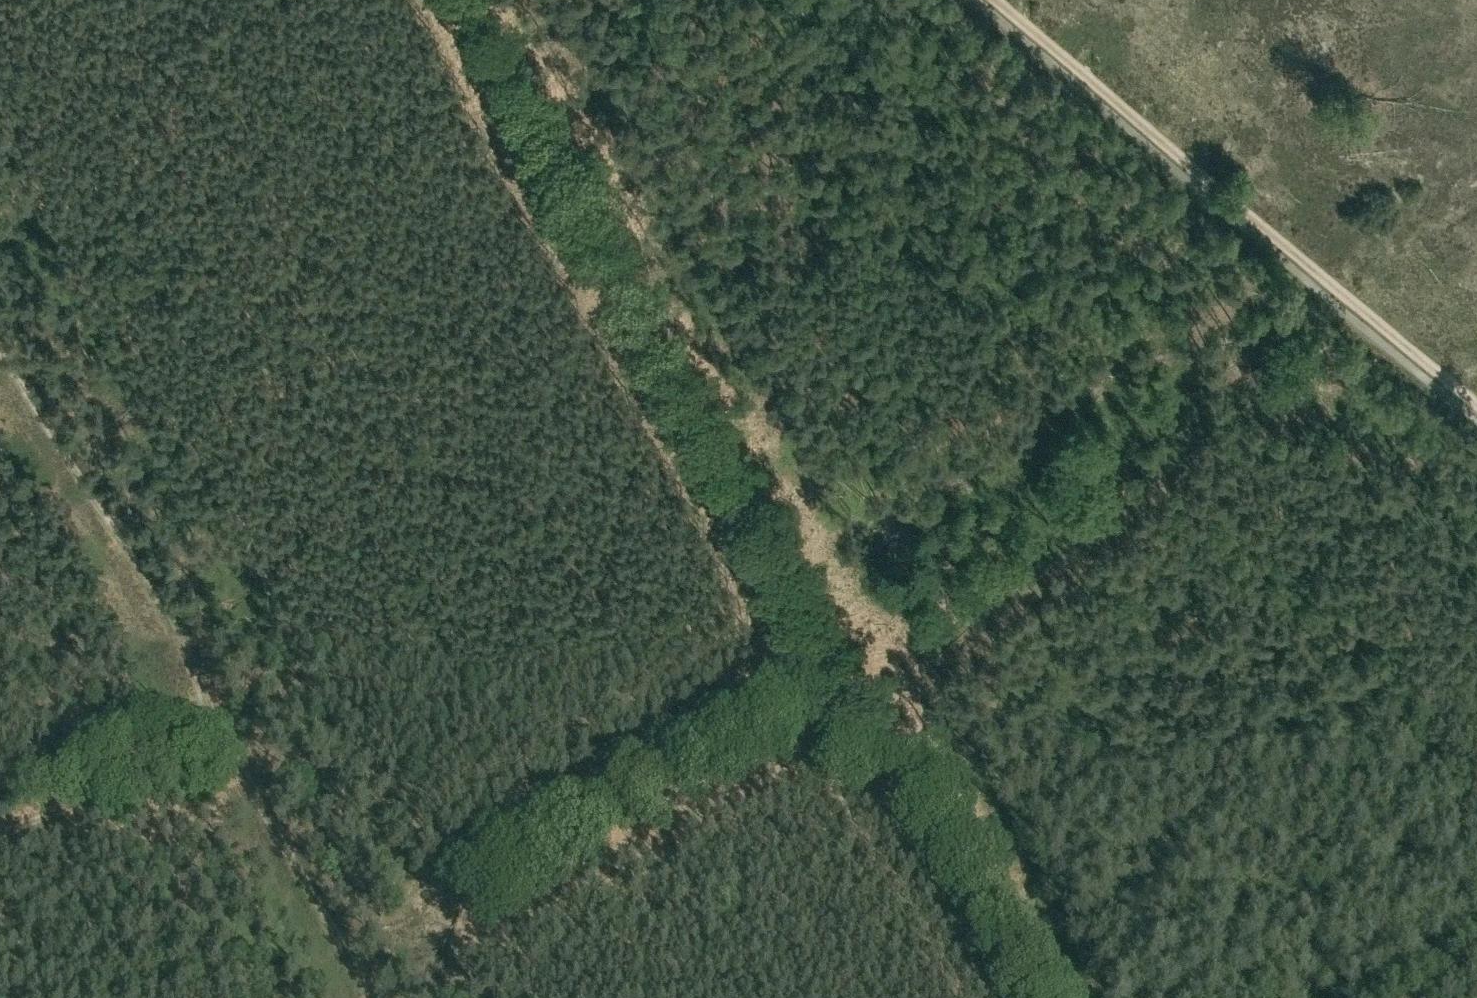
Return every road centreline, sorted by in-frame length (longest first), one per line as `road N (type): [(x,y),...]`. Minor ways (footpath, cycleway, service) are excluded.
road 1 (track): [(1476,398),(1001,0)]
road 2 (track): [(0,837),(232,744)]

